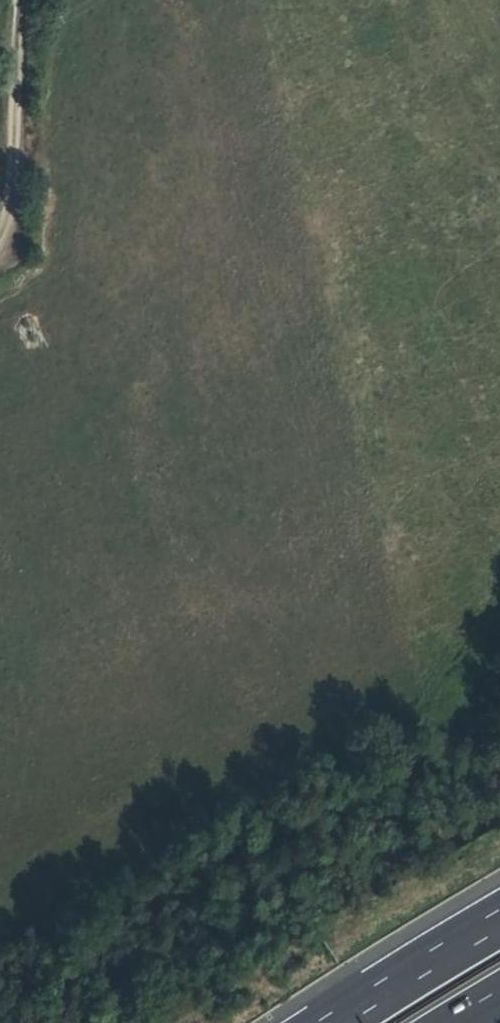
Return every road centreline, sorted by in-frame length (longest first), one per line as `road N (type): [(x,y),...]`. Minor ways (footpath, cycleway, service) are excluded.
road 1 (track): [(19,0),(0,225)]
road 2 (motorway): [(499,925),(336,1022)]

